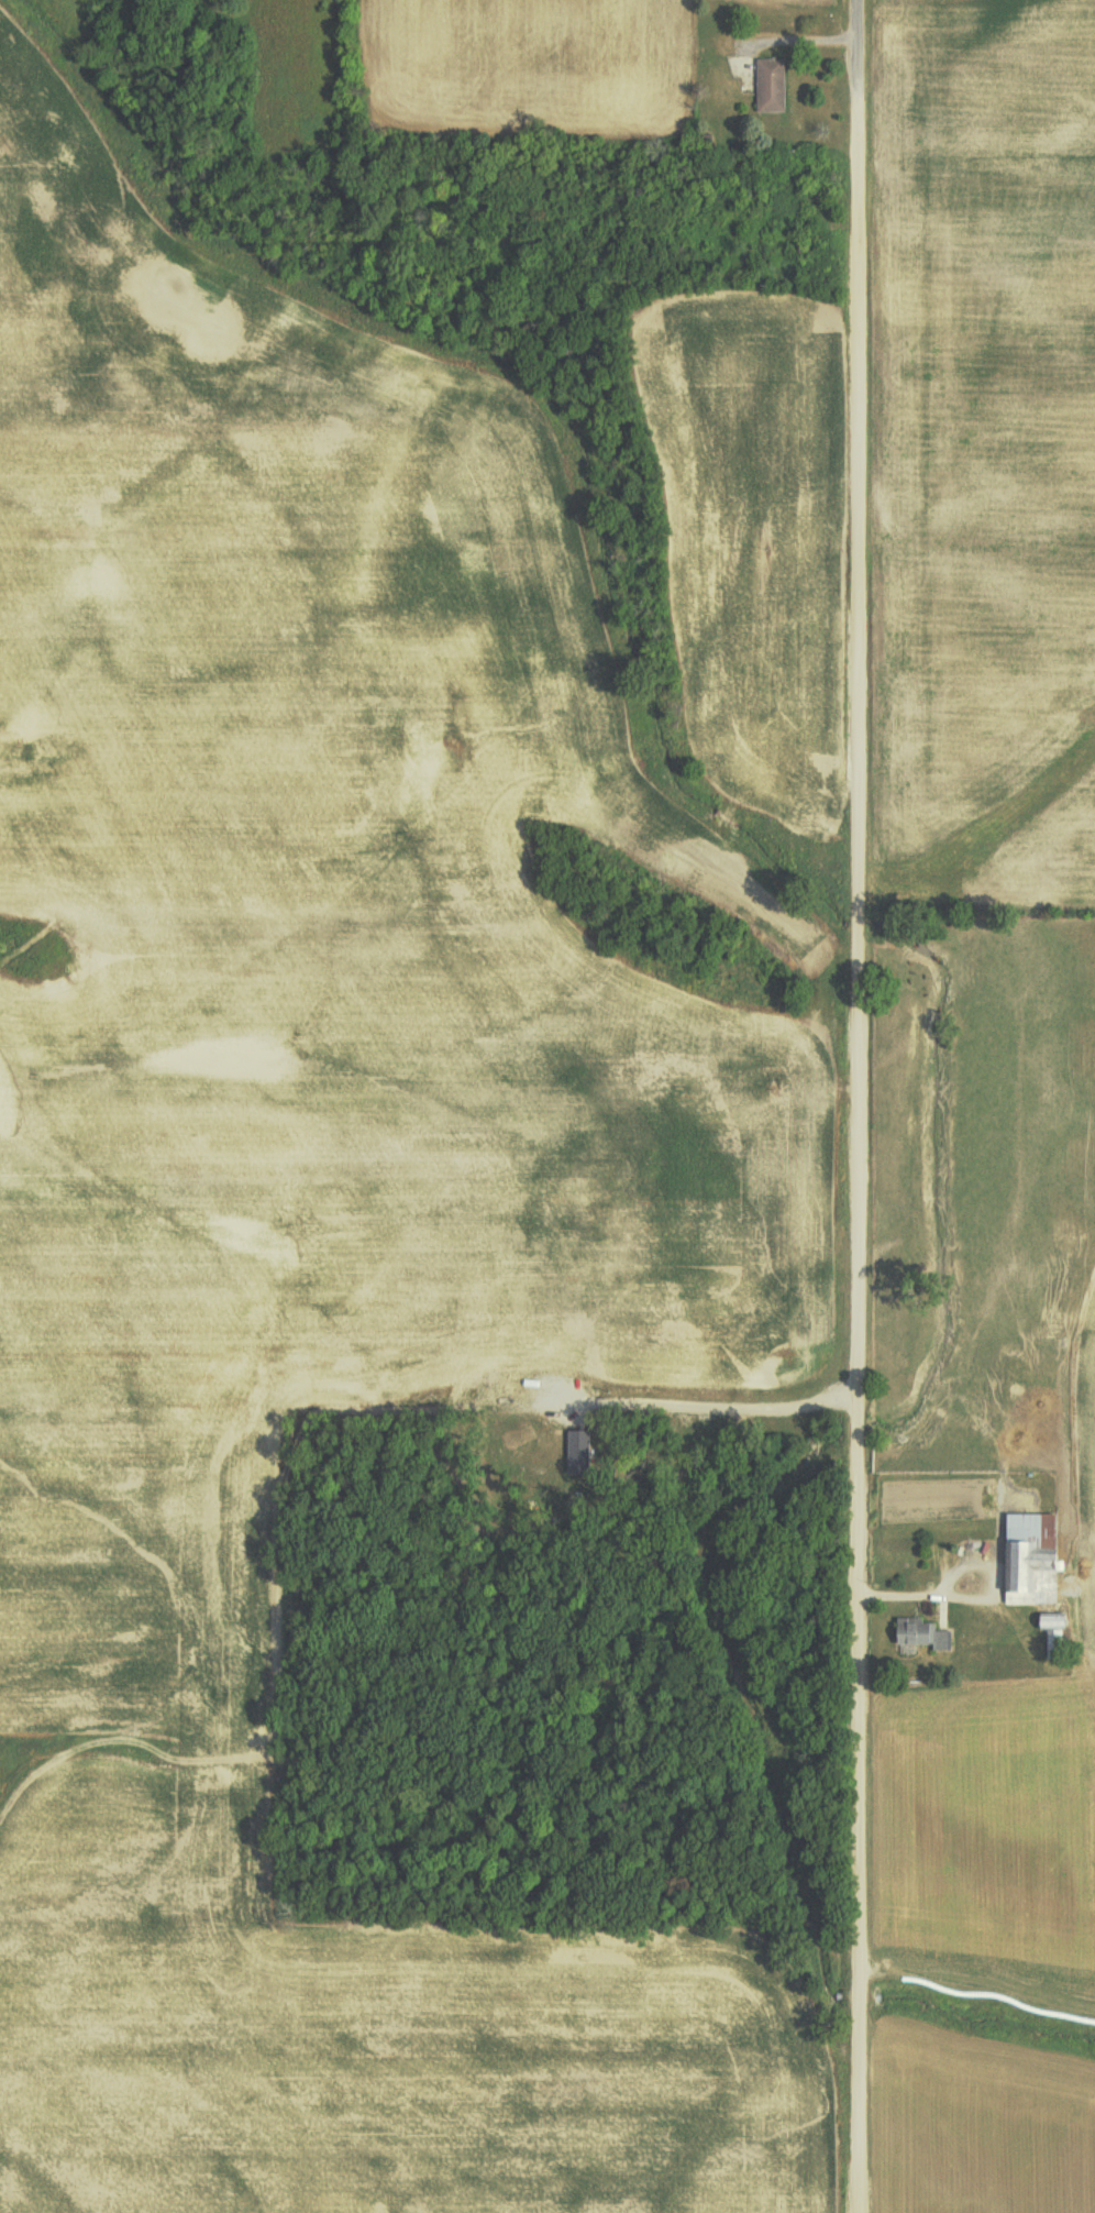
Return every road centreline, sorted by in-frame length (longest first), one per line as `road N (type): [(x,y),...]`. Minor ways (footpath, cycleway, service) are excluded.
road 1 (residential): [(856,1963),(856,0)]
road 2 (residential): [(856,2212),(856,2018)]

